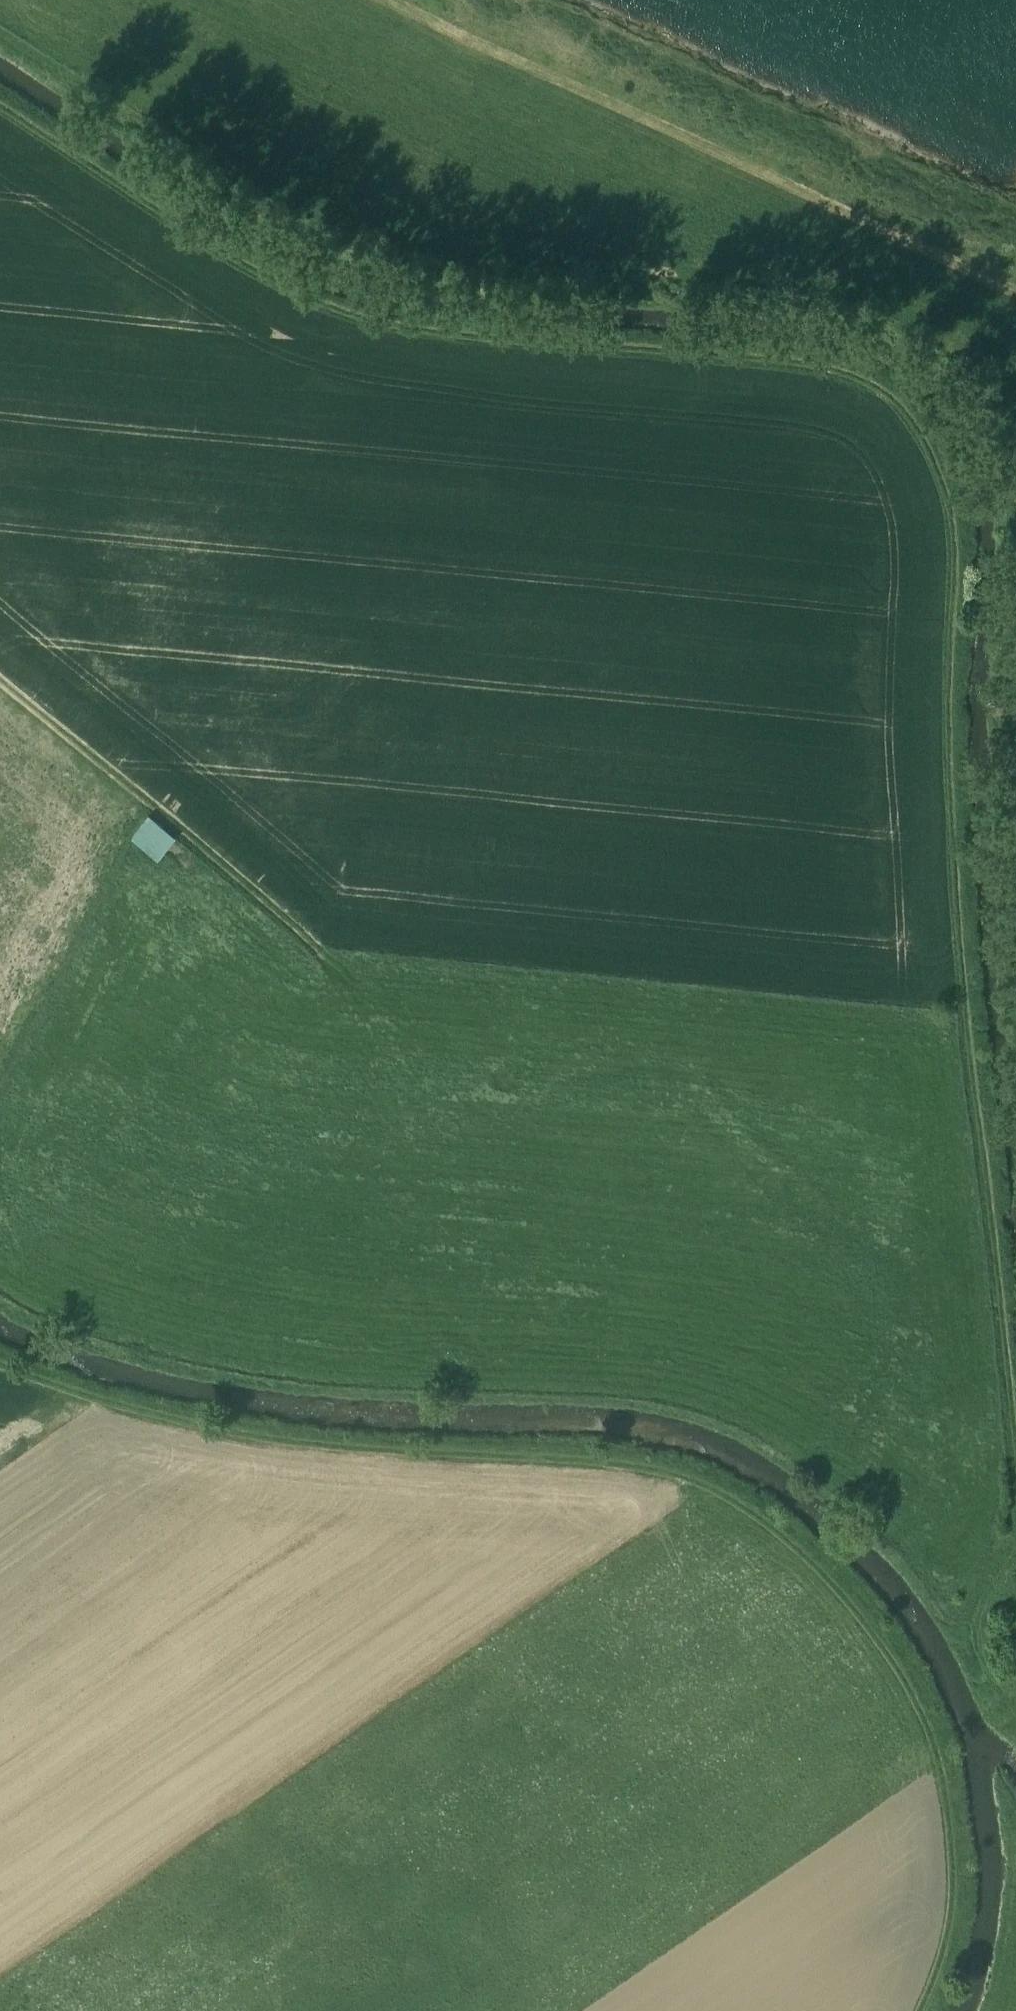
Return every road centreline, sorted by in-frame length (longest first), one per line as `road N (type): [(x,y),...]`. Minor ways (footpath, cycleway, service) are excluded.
road 1 (track): [(0,111),(281,290),(357,326),(510,358),(822,381),(879,391),(915,414),(971,531),(965,714),(979,984),(1015,1363)]
road 2 (track): [(0,1363),(195,1431),(326,1447),(623,1462),(704,1484),(766,1518),(847,1592),(920,1705),(936,1748),(957,1859),(938,1960),(916,2010)]
road 3 (track): [(326,960),(0,683)]

